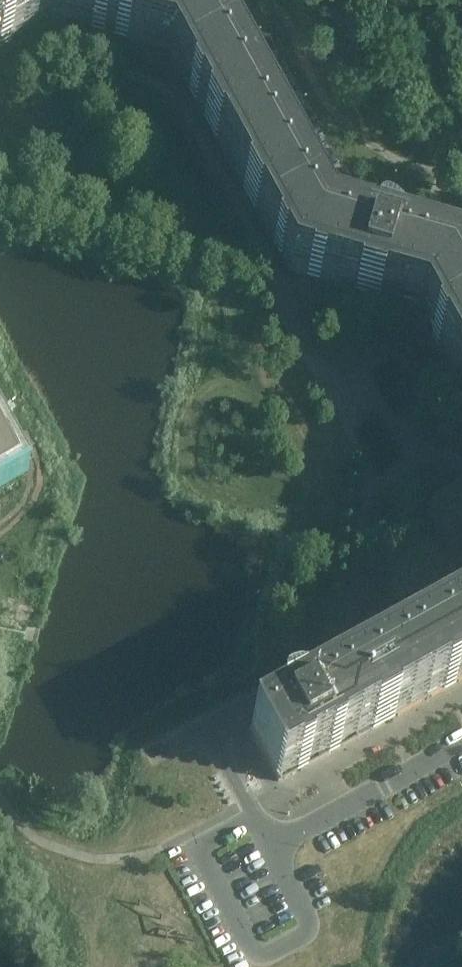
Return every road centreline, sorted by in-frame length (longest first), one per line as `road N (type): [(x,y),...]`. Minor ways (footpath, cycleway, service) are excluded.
road 1 (residential): [(461,244),(342,208),(226,0)]
road 2 (residential): [(254,817),(272,847),(461,743)]

